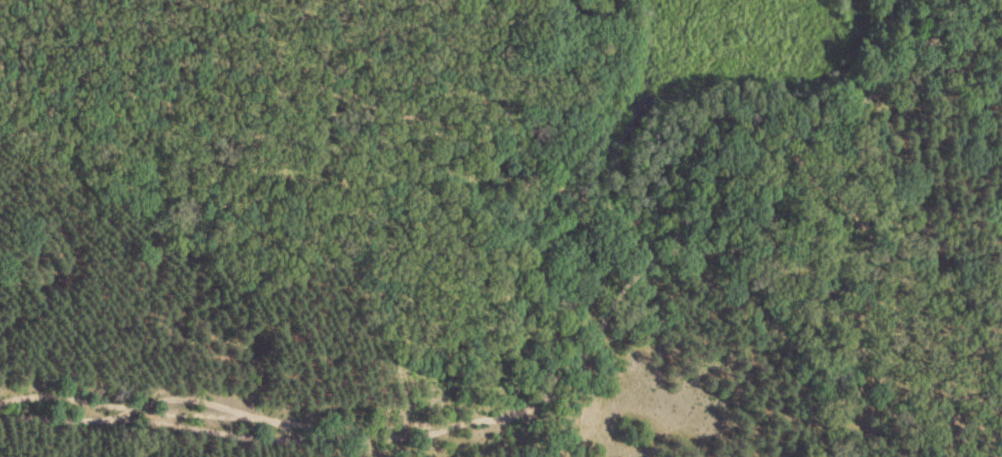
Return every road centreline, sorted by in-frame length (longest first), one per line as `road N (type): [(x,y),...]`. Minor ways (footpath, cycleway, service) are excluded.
road 1 (track): [(963,0),(894,94),(854,131),(734,177),(697,204),(603,326),(565,358),(509,387),(383,409),(85,378),(0,388)]

